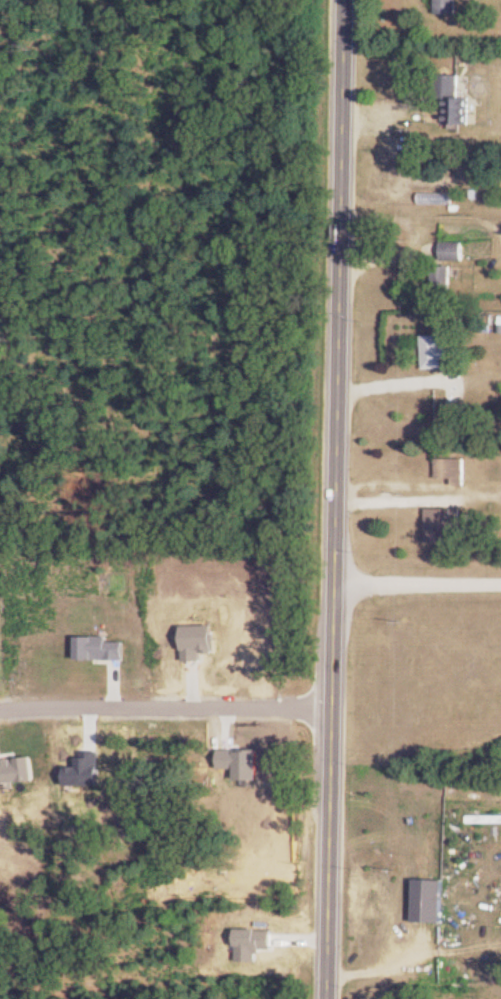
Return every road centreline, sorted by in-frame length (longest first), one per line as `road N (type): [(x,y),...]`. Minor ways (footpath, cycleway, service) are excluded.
road 1 (tertiary): [(339,565),(349,0)]
road 2 (tertiary): [(331,998),(339,565)]
road 3 (residential): [(335,706),(0,709)]

